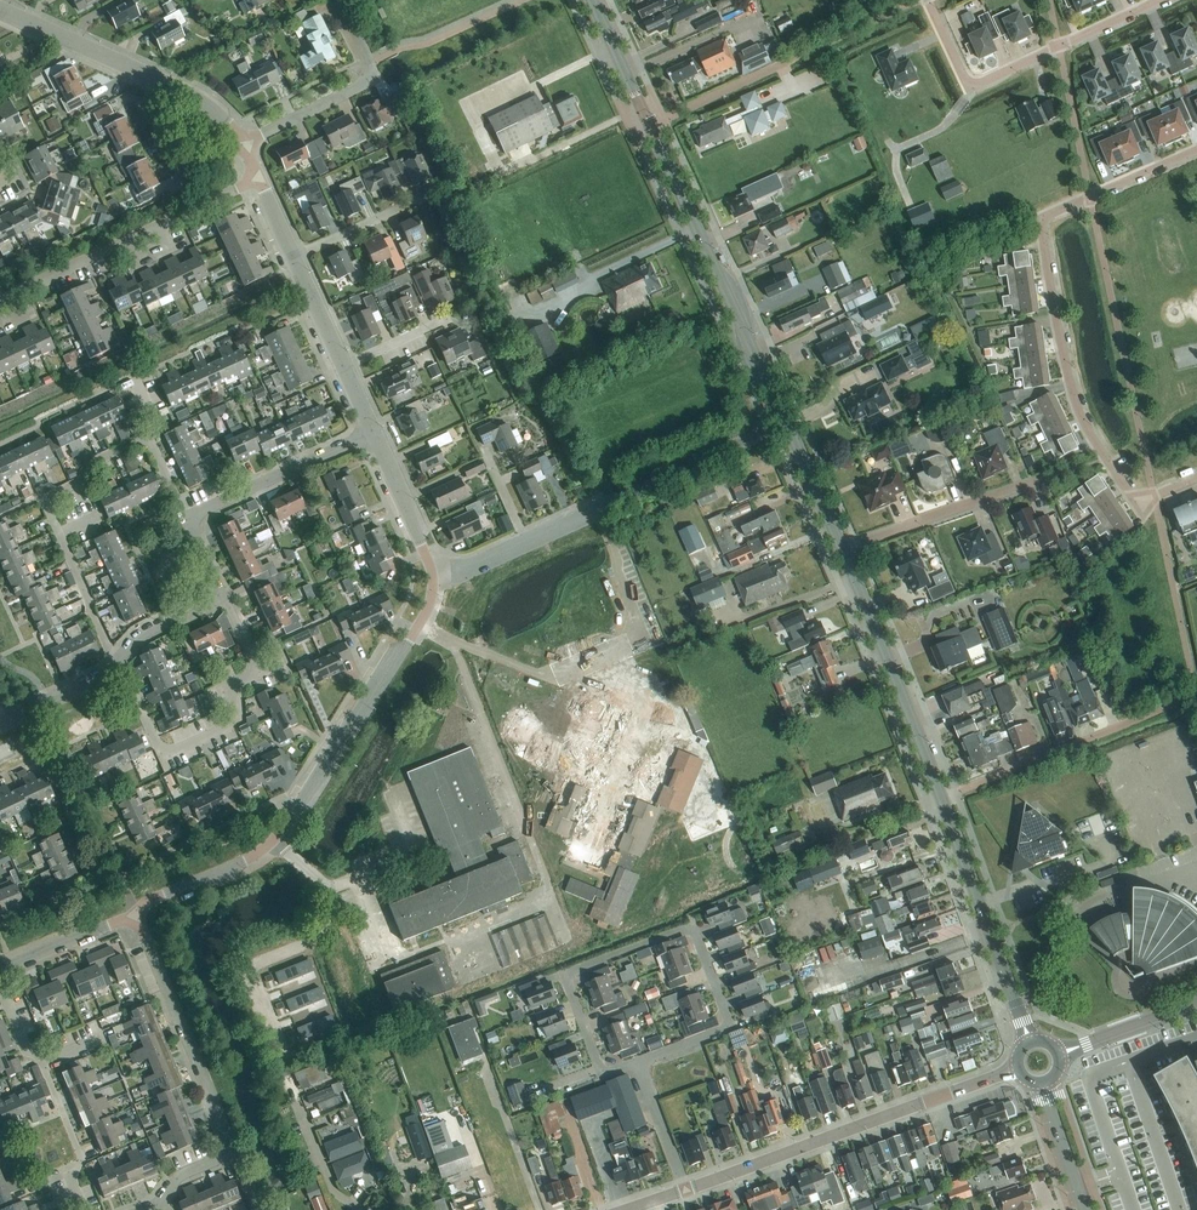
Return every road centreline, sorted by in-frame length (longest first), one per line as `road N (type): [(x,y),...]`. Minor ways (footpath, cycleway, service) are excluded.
road 1 (secondary): [(843,549),(592,0)]
road 2 (residential): [(132,915),(242,869),(286,835),(421,625),(434,582)]
road 3 (residential): [(1097,456),(1077,421),(1036,252),(1040,230),(1087,197),(1196,151)]
road 4 (residential): [(188,520),(149,437),(90,461),(80,485),(43,502),(117,661)]
road 5 (residential): [(636,1062),(598,1077),(560,982),(689,930),(726,1024)]
road 6 (residential): [(138,1209),(172,1178),(225,1156),(132,915)]
road 7 (tertiary): [(684,1190),(1018,1069)]
road 8 (residential): [(1162,0),(968,91),(927,0)]
road 9 (residential): [(0,303),(257,182)]
road 10 (residential): [(942,798),(1196,694)]
road 11 (secondary): [(942,798),(843,549)]
road 12 (residential): [(117,661),(165,757),(239,723),(225,690),(256,675)]
road 13 (secondary): [(1031,1041),(942,798)]
road 14 (residential): [(241,149),(379,78),(339,0)]
road 15 (residential): [(843,549),(1038,479)]
road 16 (residential): [(188,520),(371,433)]
road 17 (residential): [(241,149),(178,178),(146,108),(152,75)]
road 18 (residential): [(152,75),(0,9)]
road 19 (residential): [(434,582),(371,433)]
road 20 (residential): [(363,1209),(333,1190),(287,1080)]
road 21 (secondary): [(1057,1054),(1196,1005)]
road 22 (residential): [(0,969),(132,915)]
road 23 (residential): [(684,1190),(636,1062)]
road 24 (tertiary): [(1084,1209),(1041,1082)]
road 25 (residential): [(0,722),(117,661)]
road 26 (residential): [(117,661),(142,635),(222,596)]
road 27 (residential): [(293,257),(406,204)]
road 28 (residential): [(241,149),(203,99),(152,75)]

